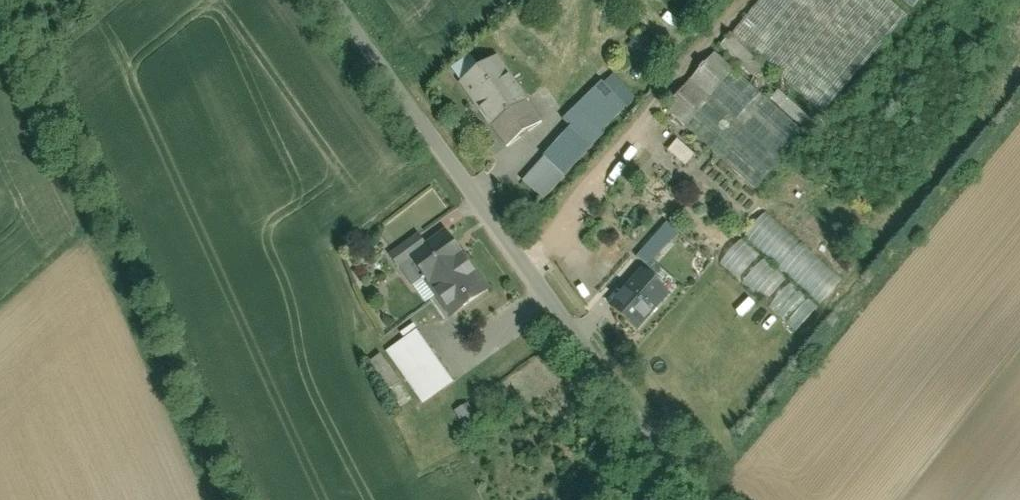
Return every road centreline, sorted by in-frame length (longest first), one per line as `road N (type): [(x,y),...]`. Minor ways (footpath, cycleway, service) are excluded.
road 1 (unclassified): [(698,499),(335,0)]

